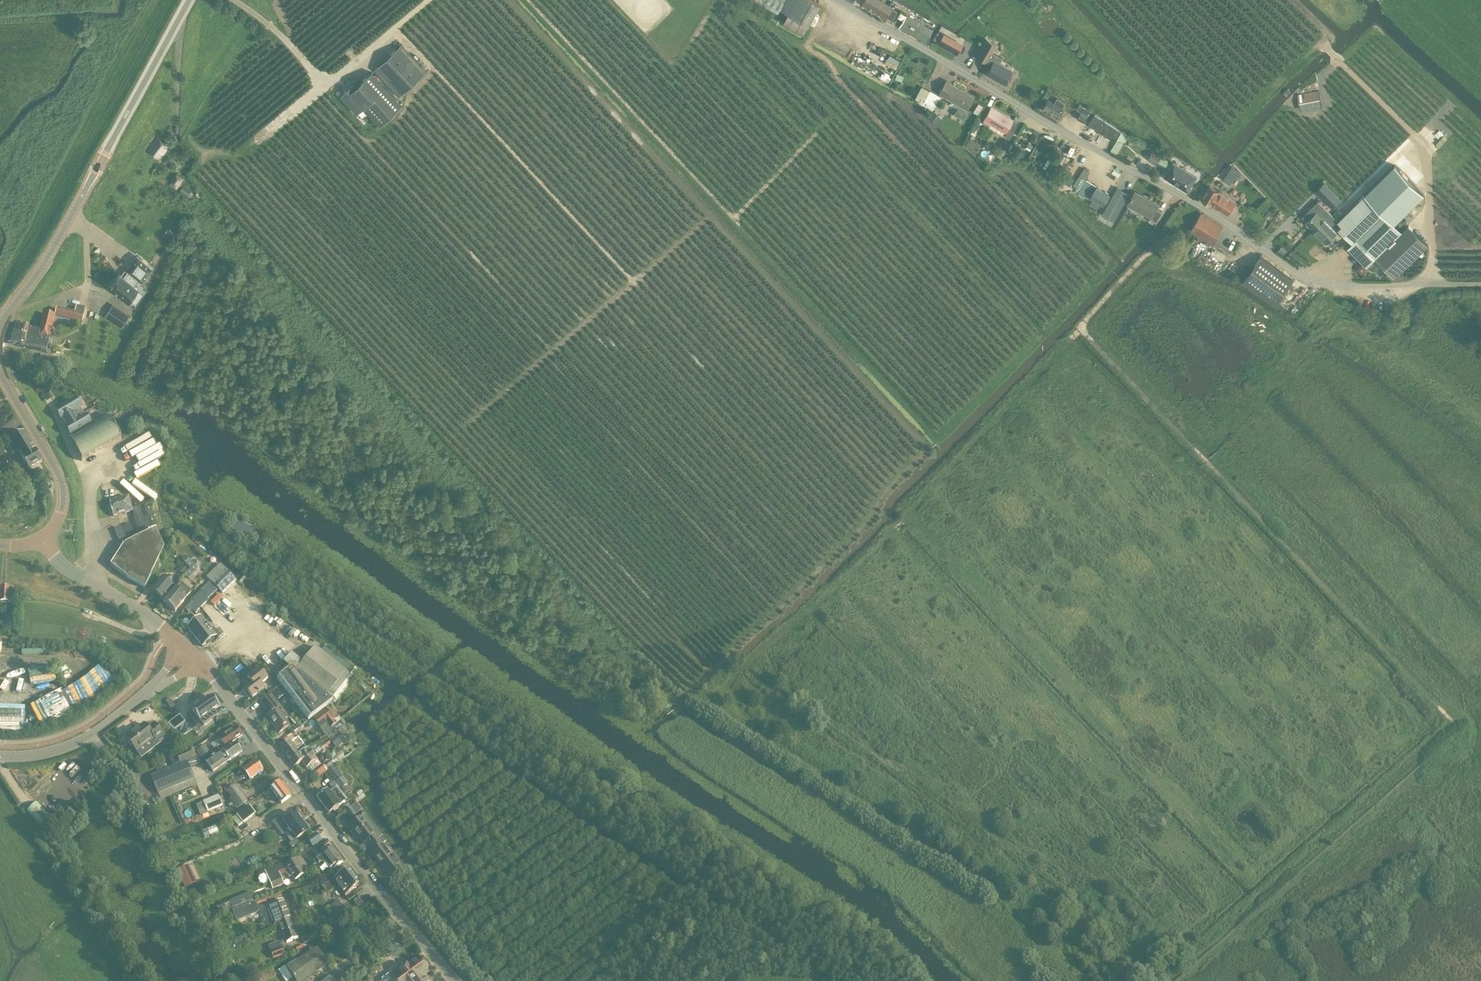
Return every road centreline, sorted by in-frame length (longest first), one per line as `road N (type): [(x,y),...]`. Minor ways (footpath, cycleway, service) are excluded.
road 1 (track): [(1171,980),(1462,726),(1080,329),(1148,256),(1303,347),(1326,326)]
road 2 (unclassified): [(1480,284),(1357,285),(1300,275),(1200,205),(838,0)]
road 3 (tertiary): [(456,980),(199,663)]
road 4 (tertiary): [(0,326),(190,0)]
road 5 (track): [(1309,279),(1480,413)]
road 6 (track): [(268,133),(428,0)]
road 7 (tertiary): [(40,539),(61,514),(62,484),(0,372)]
road 8 (tertiary): [(186,651),(141,611),(70,570),(40,539)]
road 9 (unclassified): [(0,757),(69,748),(158,686)]

